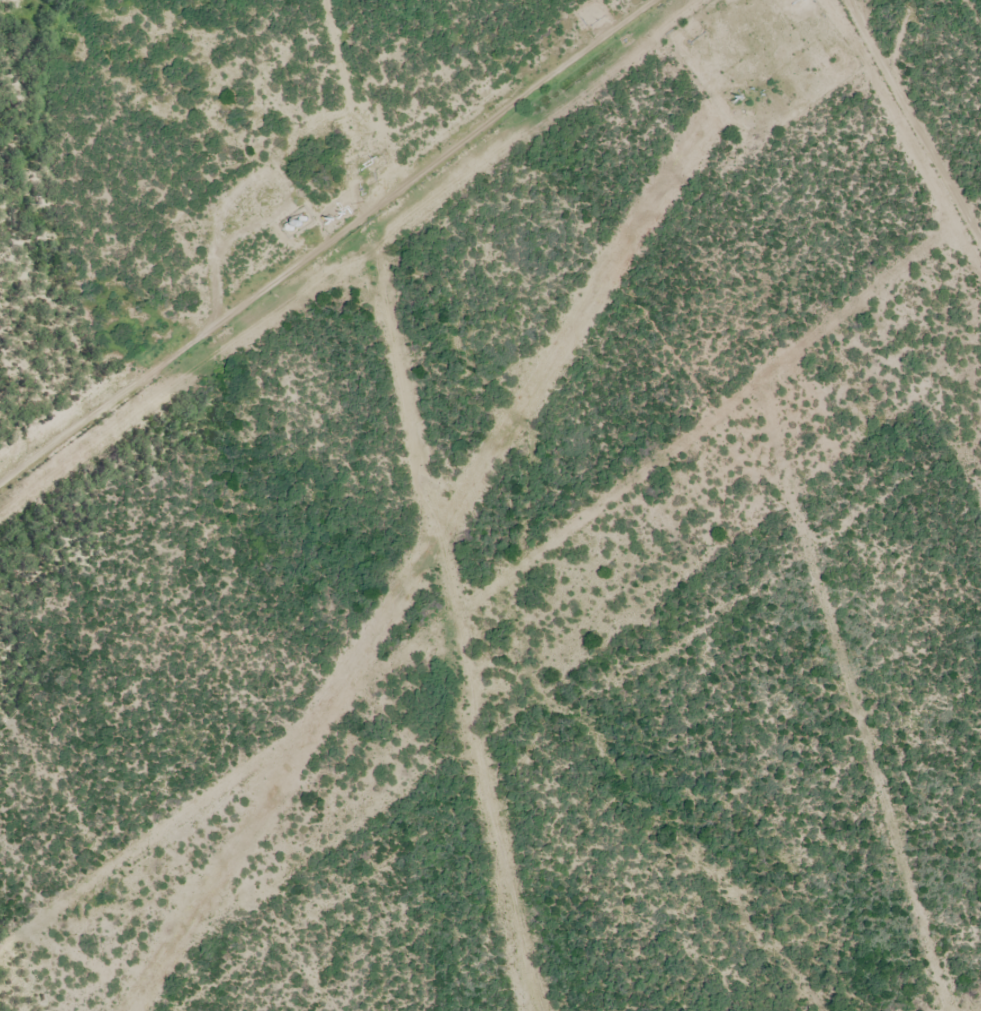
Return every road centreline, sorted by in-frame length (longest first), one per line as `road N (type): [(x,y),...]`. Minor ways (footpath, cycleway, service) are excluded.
road 1 (residential): [(546,1010),(403,252),(408,228),(665,65),(732,0)]

